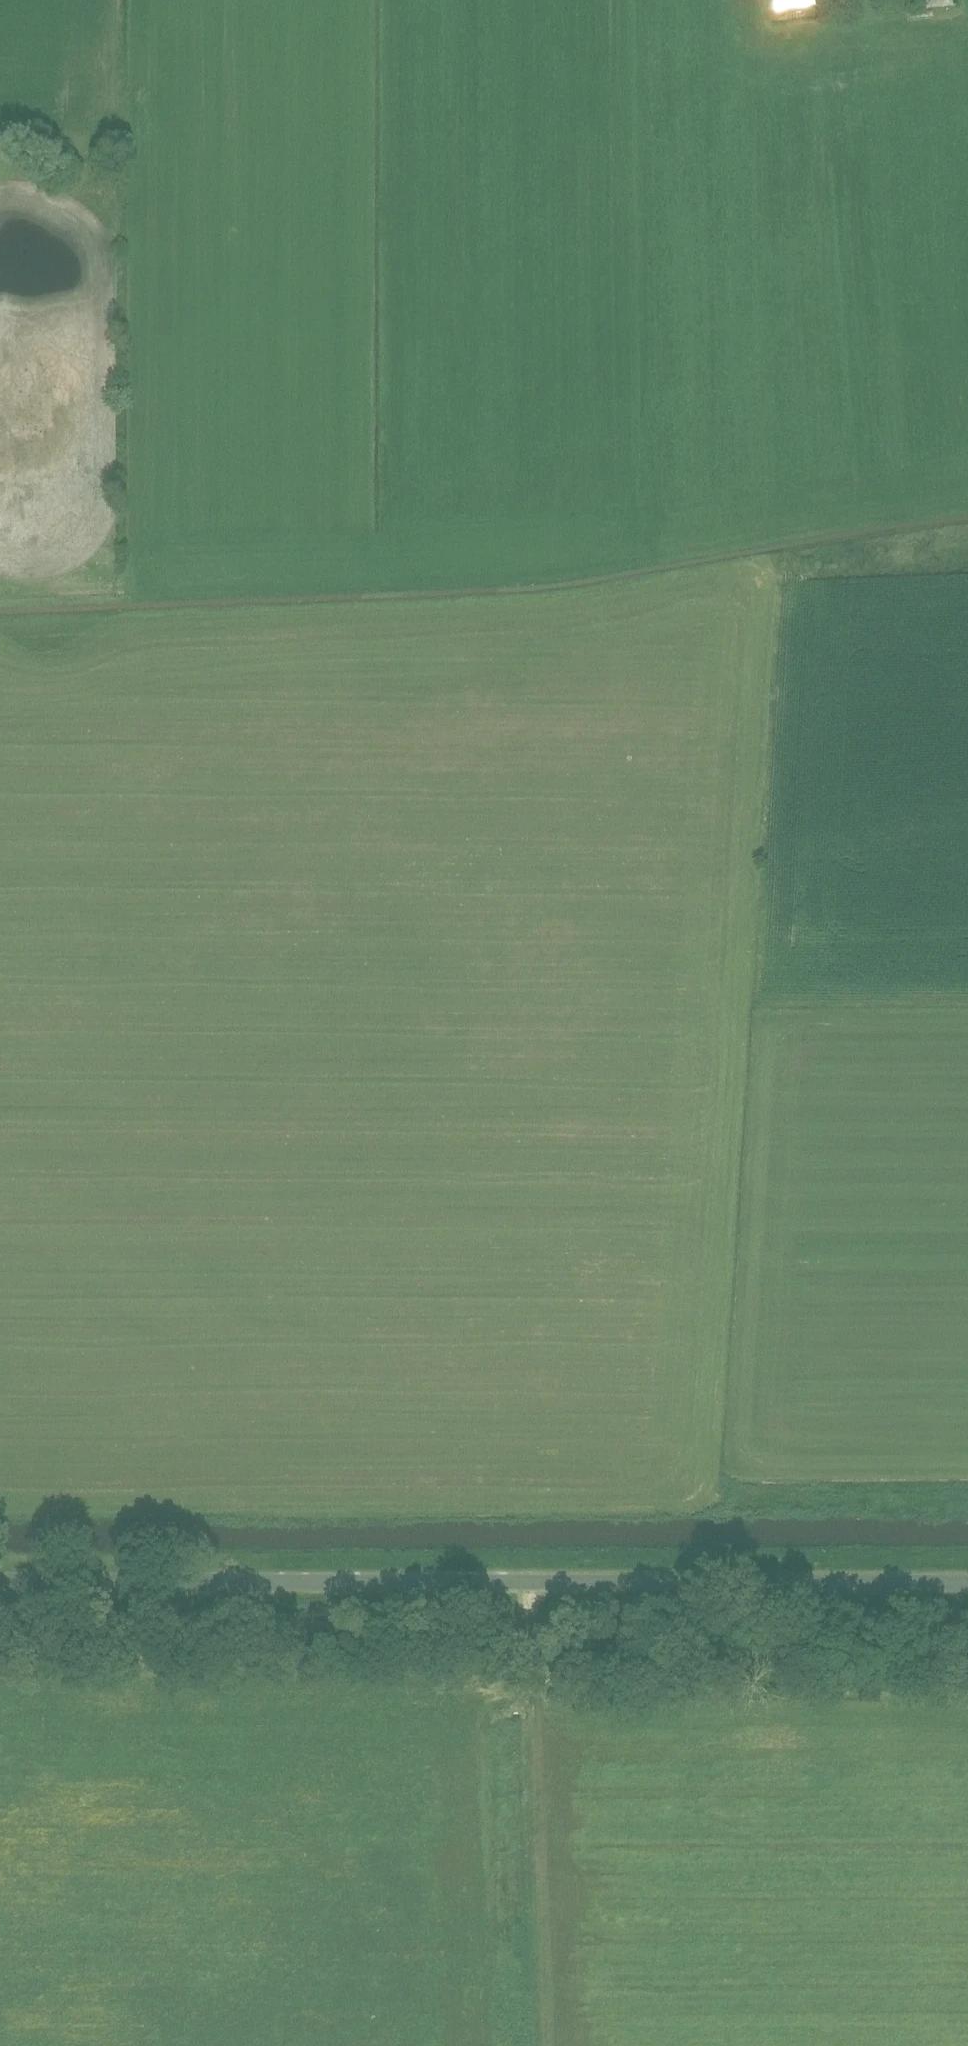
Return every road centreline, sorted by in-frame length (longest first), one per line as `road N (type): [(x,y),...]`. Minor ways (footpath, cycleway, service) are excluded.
road 1 (unclassified): [(967,1580),(0,1579)]

